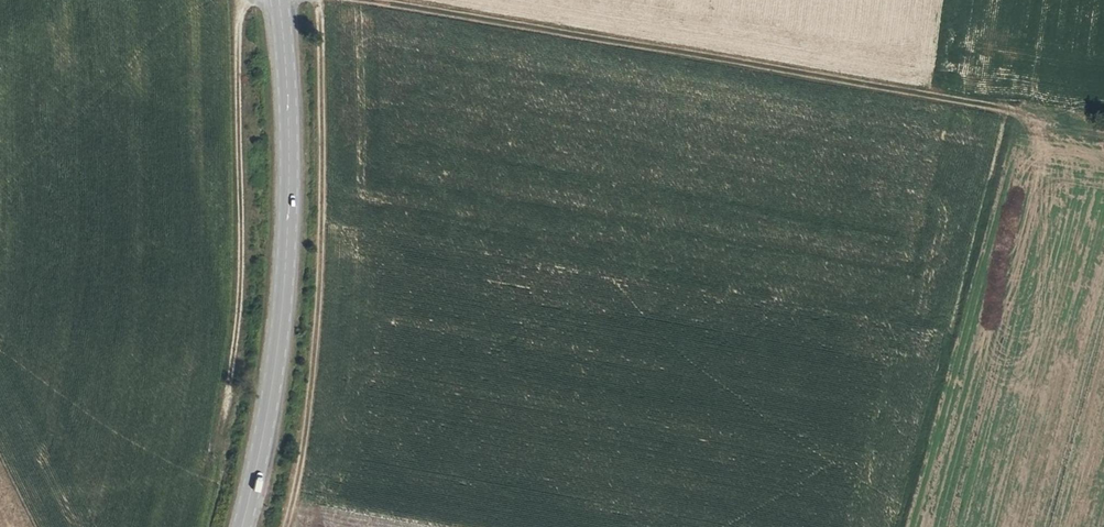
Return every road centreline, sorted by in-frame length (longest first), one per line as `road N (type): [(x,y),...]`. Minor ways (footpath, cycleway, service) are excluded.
road 1 (secondary): [(279,0),(288,126),(284,279),(241,526)]

